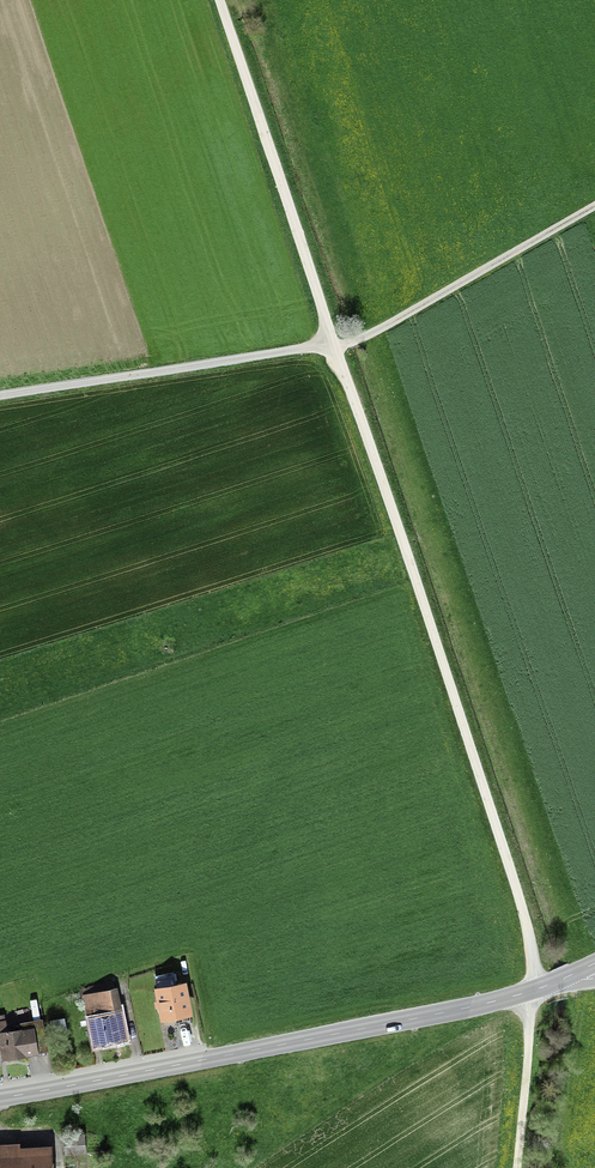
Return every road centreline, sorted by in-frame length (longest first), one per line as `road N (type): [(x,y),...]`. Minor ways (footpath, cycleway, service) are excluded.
road 1 (track): [(539,988),(526,917),(335,343)]
road 2 (secondary): [(0,1098),(477,1006),(576,973)]
road 3 (track): [(335,343),(220,0)]
road 4 (track): [(335,343),(0,396)]
road 5 (track): [(594,206),(366,337),(335,343)]
road 6 (track): [(523,993),(529,1026),(518,1167)]

